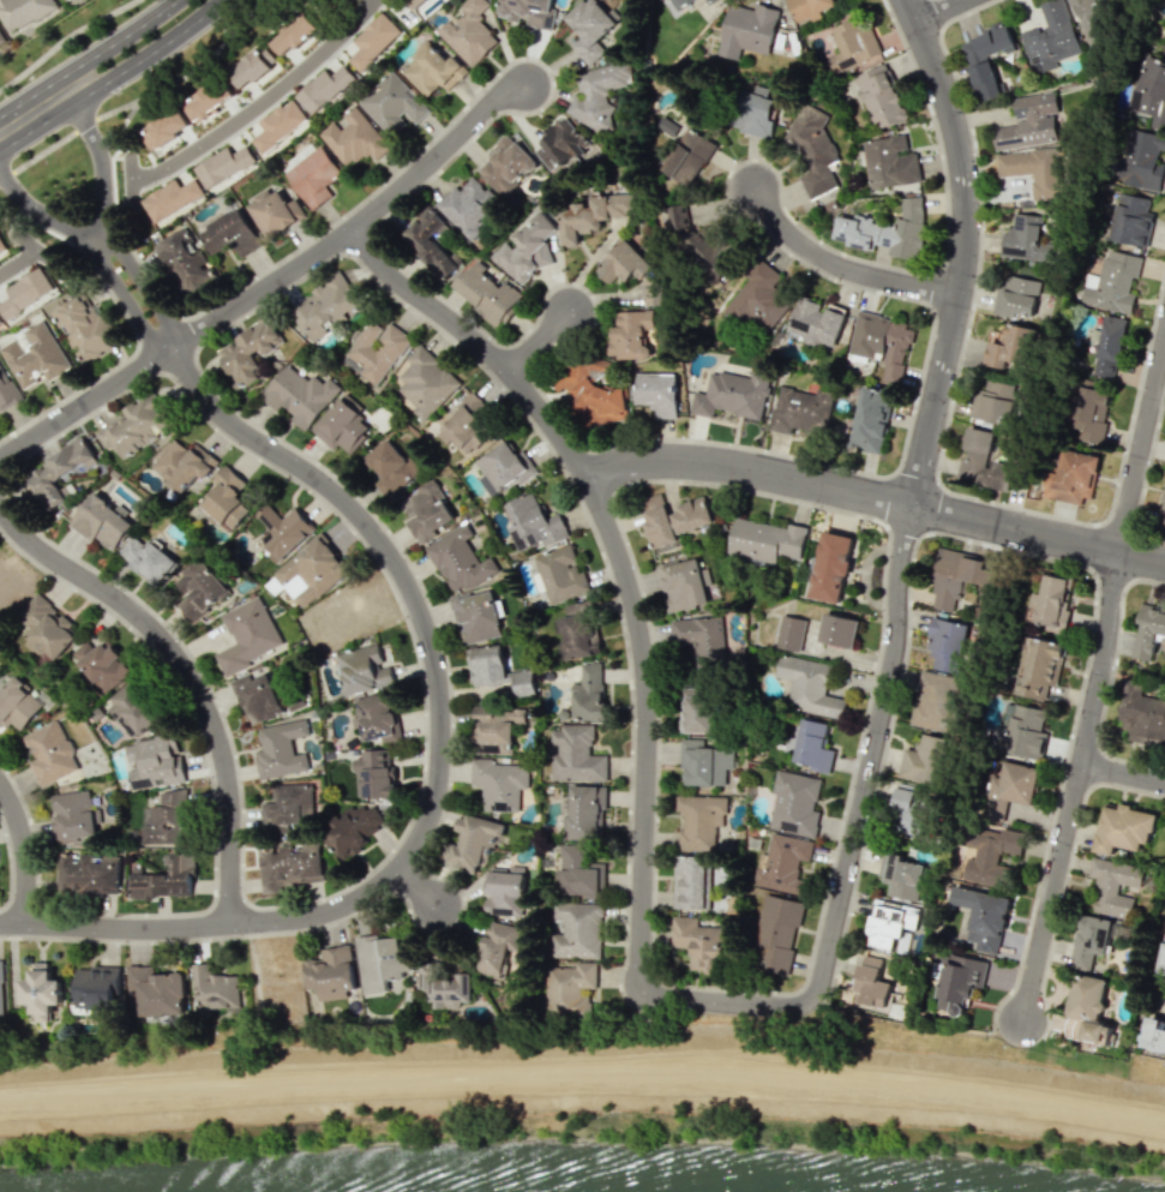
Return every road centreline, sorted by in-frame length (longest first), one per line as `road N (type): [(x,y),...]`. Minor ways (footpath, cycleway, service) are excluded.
road 1 (residential): [(349,229),(398,284),(484,346),(533,397),(600,513),(627,595),(642,682),(636,992),(788,1004),(817,986),(893,636),(909,504)]
road 2 (residential): [(168,346),(229,420),(338,493),(376,533),(416,600),(442,694),(437,797),(409,853),(378,885),(328,912),(233,926)]
road 3 (residential): [(587,479),(644,461),(729,466),(1164,563)]
road 4 (residential): [(908,0),(956,119),(963,234),(909,504)]
road 5 (residential): [(0,502),(49,556),(145,623),(191,678),(222,747),(229,785),(233,926)]
road 6 (residential): [(1121,552),(1109,645),(1019,1017)]
road 7 (residential): [(523,82),(488,103),(349,229),(168,346)]
road 8 (residential): [(168,346),(163,318),(103,218),(102,164),(56,78)]
road 9 (residential): [(366,0),(343,32),(277,89),(170,163),(136,176)]
road 10 (residential): [(0,166),(20,196),(80,233),(145,334),(168,346)]
road 11 (residential): [(954,295),(817,256),(755,188)]
road 12 (residential): [(0,926),(233,926)]
road 13 (secondary): [(175,0),(0,114)]
road 14 (residential): [(1164,353),(1121,552)]
road 15 (residential): [(168,346),(0,461)]
road 16 (secondary): [(72,103),(221,0)]
road 17 (residential): [(0,783),(25,845),(28,926)]

